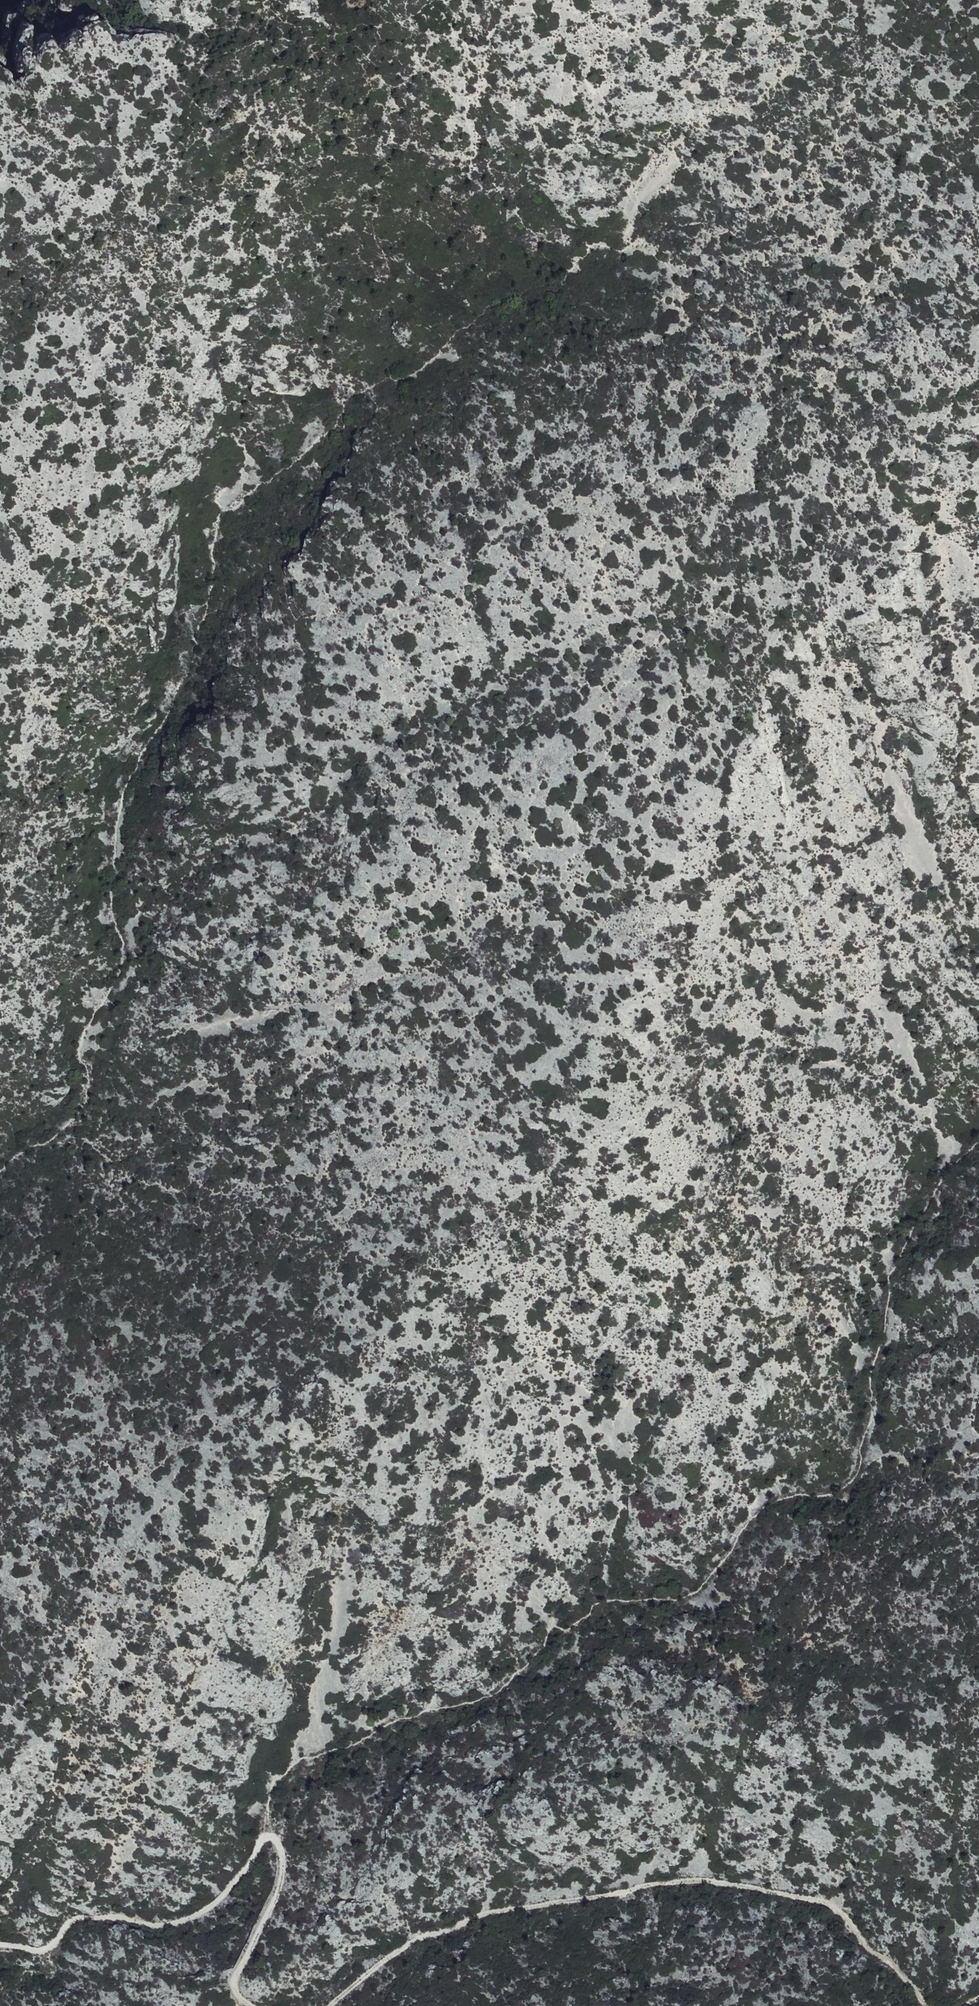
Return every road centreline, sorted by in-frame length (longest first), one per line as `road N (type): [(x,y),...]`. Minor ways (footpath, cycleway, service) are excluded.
road 1 (track): [(938,2005),(836,1907),(680,1880),(494,1913),(416,1940),(330,2005)]
road 2 (track): [(248,2005),(234,1997),(231,1982),(281,1881),(283,1843),(276,1833),(228,1894),(182,1925),(89,1919),(75,1921),(42,1953),(0,1947)]

